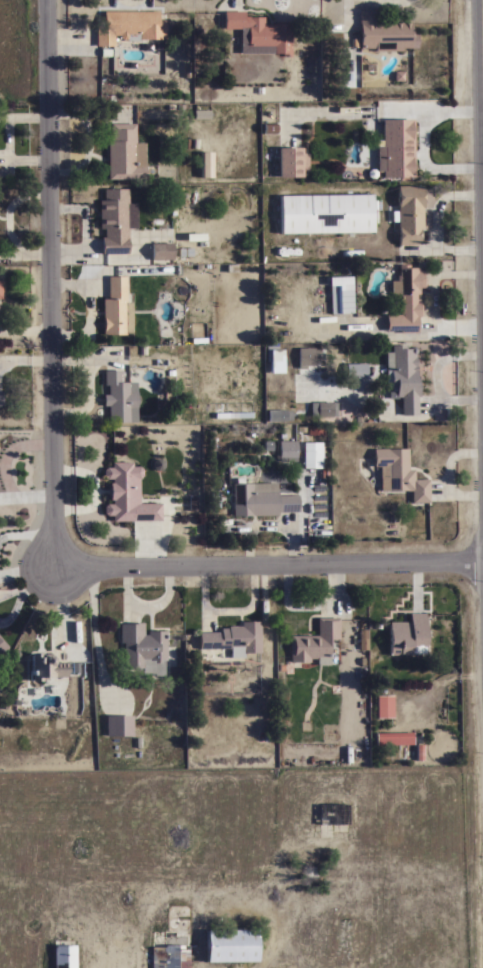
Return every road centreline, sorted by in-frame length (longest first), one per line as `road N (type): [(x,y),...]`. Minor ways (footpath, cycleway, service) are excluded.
road 1 (residential): [(56,569),(47,0)]
road 2 (residential): [(482,564),(56,569)]

